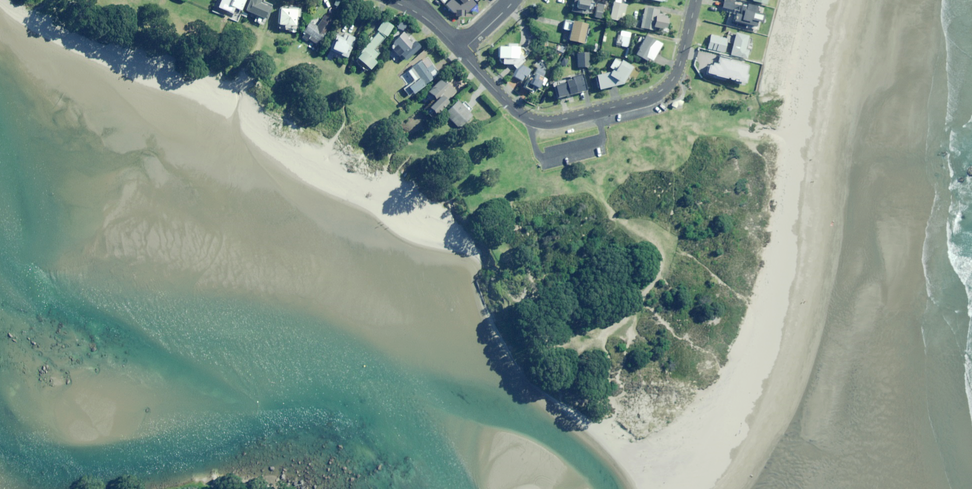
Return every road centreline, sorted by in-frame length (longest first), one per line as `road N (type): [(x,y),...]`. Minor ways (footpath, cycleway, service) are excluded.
road 1 (residential): [(697,0),(669,86),(556,121),(516,110),(462,51)]

